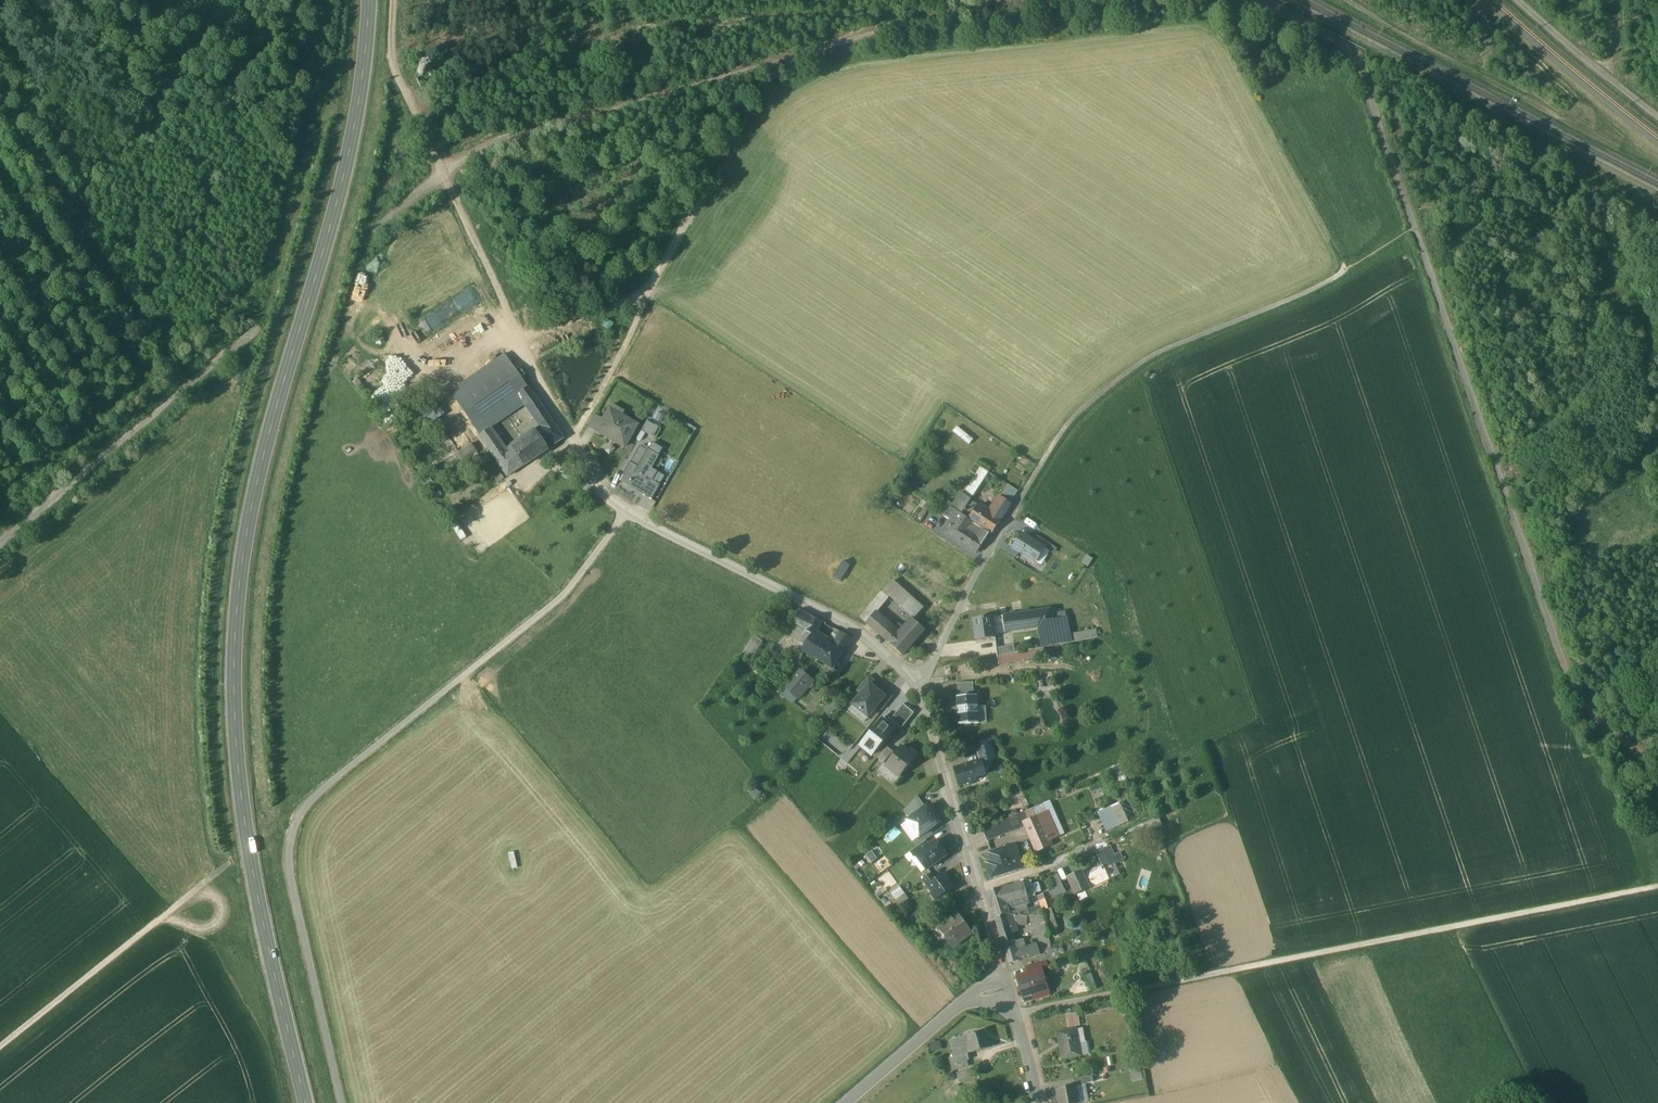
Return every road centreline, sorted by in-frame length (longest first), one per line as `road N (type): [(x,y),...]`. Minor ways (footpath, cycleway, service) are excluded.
road 1 (track): [(575,442),(767,125),(830,71),(845,67),(1010,58),(1212,9),(1344,270)]
road 2 (primary): [(309,1102),(248,823),(237,615),(271,429),(337,208),(369,0)]
road 3 (track): [(1657,760),(1600,730),(1579,697),(1353,51),(1253,0)]
road 4 (track): [(628,514),(569,592),(316,796),(296,823),(289,870),(342,1102)]
road 5 (track): [(341,0),(332,87),(297,222),(252,336),(0,549)]
road 6 (track): [(987,0),(504,141),(444,172)]
road 7 (residential): [(919,686),(863,632),(608,501),(532,366)]
road 8 (track): [(1413,228),(1325,283),(1142,362),(1079,411),(1033,477)]
road 9 (track): [(1648,889),(1196,977)]
road 10 (residential): [(1001,968),(919,686)]
road 11 (track): [(225,866),(0,1047)]
road 12 (residential): [(1033,477),(919,686)]
road 13 (track): [(444,172),(532,366)]
road 14 (track): [(392,0),(389,56),(444,172)]
road 15 (residential): [(969,997),(846,1102)]

